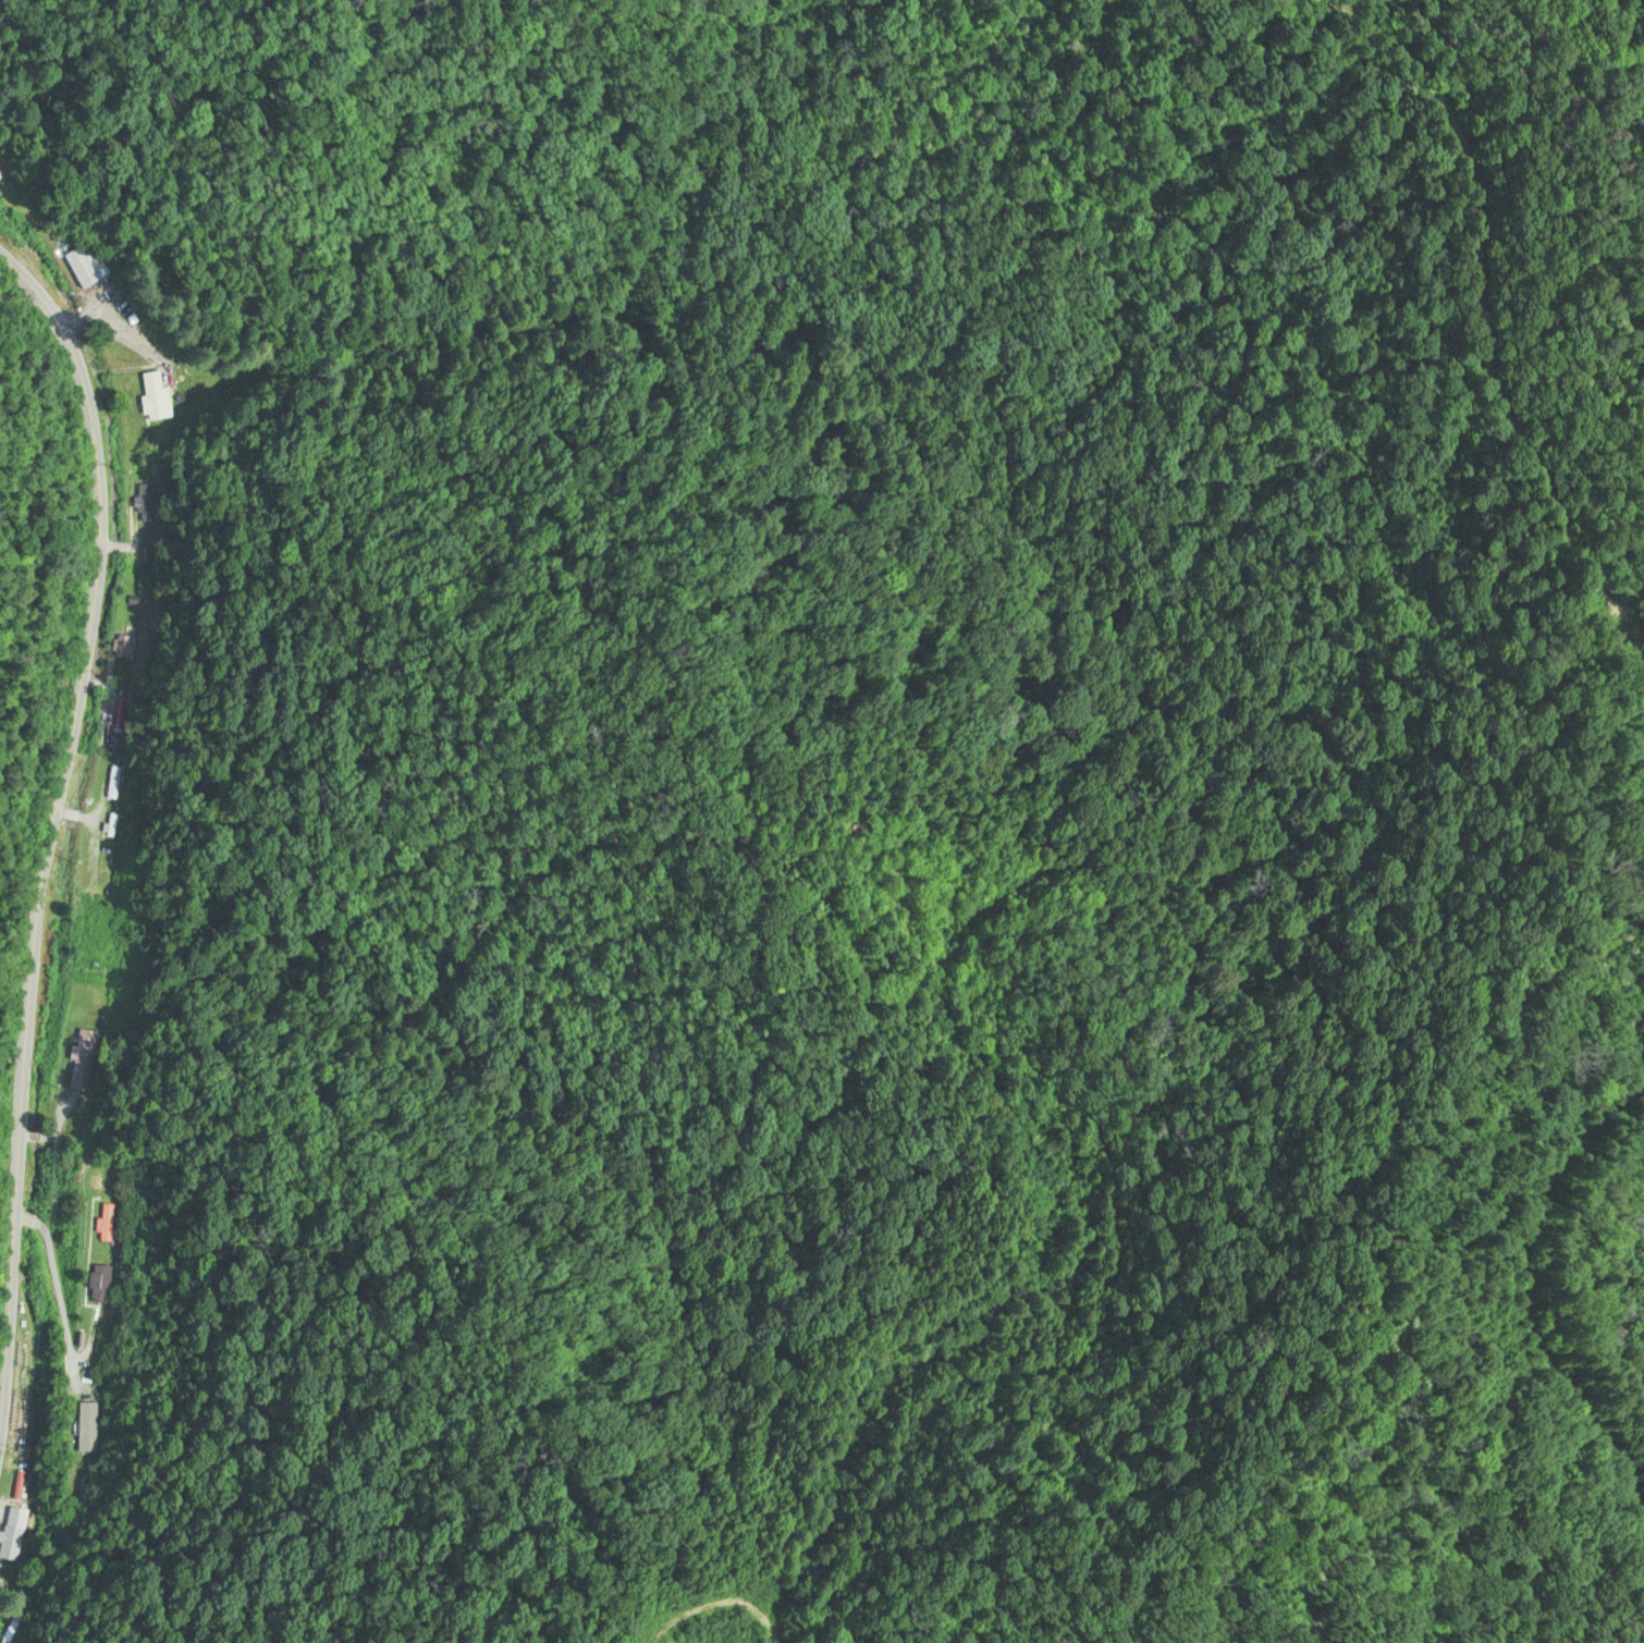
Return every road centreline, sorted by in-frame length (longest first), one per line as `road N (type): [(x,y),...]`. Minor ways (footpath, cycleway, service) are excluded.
road 1 (secondary): [(0,257),(74,351),(105,508),(84,681),(37,924),(0,1425)]

